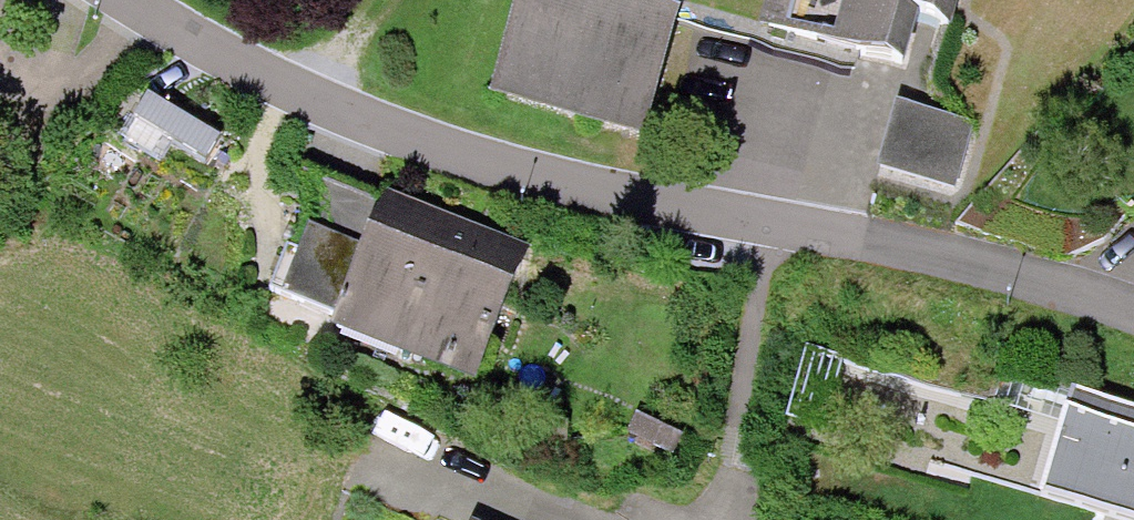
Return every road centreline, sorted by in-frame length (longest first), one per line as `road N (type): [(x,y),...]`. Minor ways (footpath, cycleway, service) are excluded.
road 1 (residential): [(112,0),(183,50),(296,102),(560,183),(934,252),(1133,314)]
road 2 (residential): [(616,519),(542,498),(377,428)]

